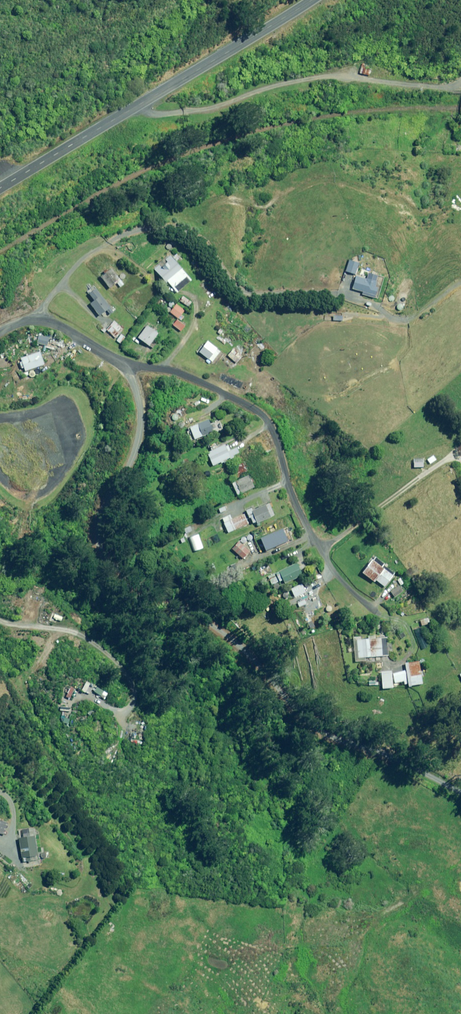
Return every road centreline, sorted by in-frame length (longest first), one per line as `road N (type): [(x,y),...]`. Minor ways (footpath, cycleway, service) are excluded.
road 1 (residential): [(460,792),(407,760),(326,733),(220,629),(113,560),(103,527),(131,468),(142,415),(122,363)]
road 2 (residential): [(122,363),(177,373),(259,412),(337,572),(373,612)]
road 3 (tertiary): [(0,189),(309,0)]
road 4 (residential): [(0,333),(23,322),(53,324),(122,363)]

